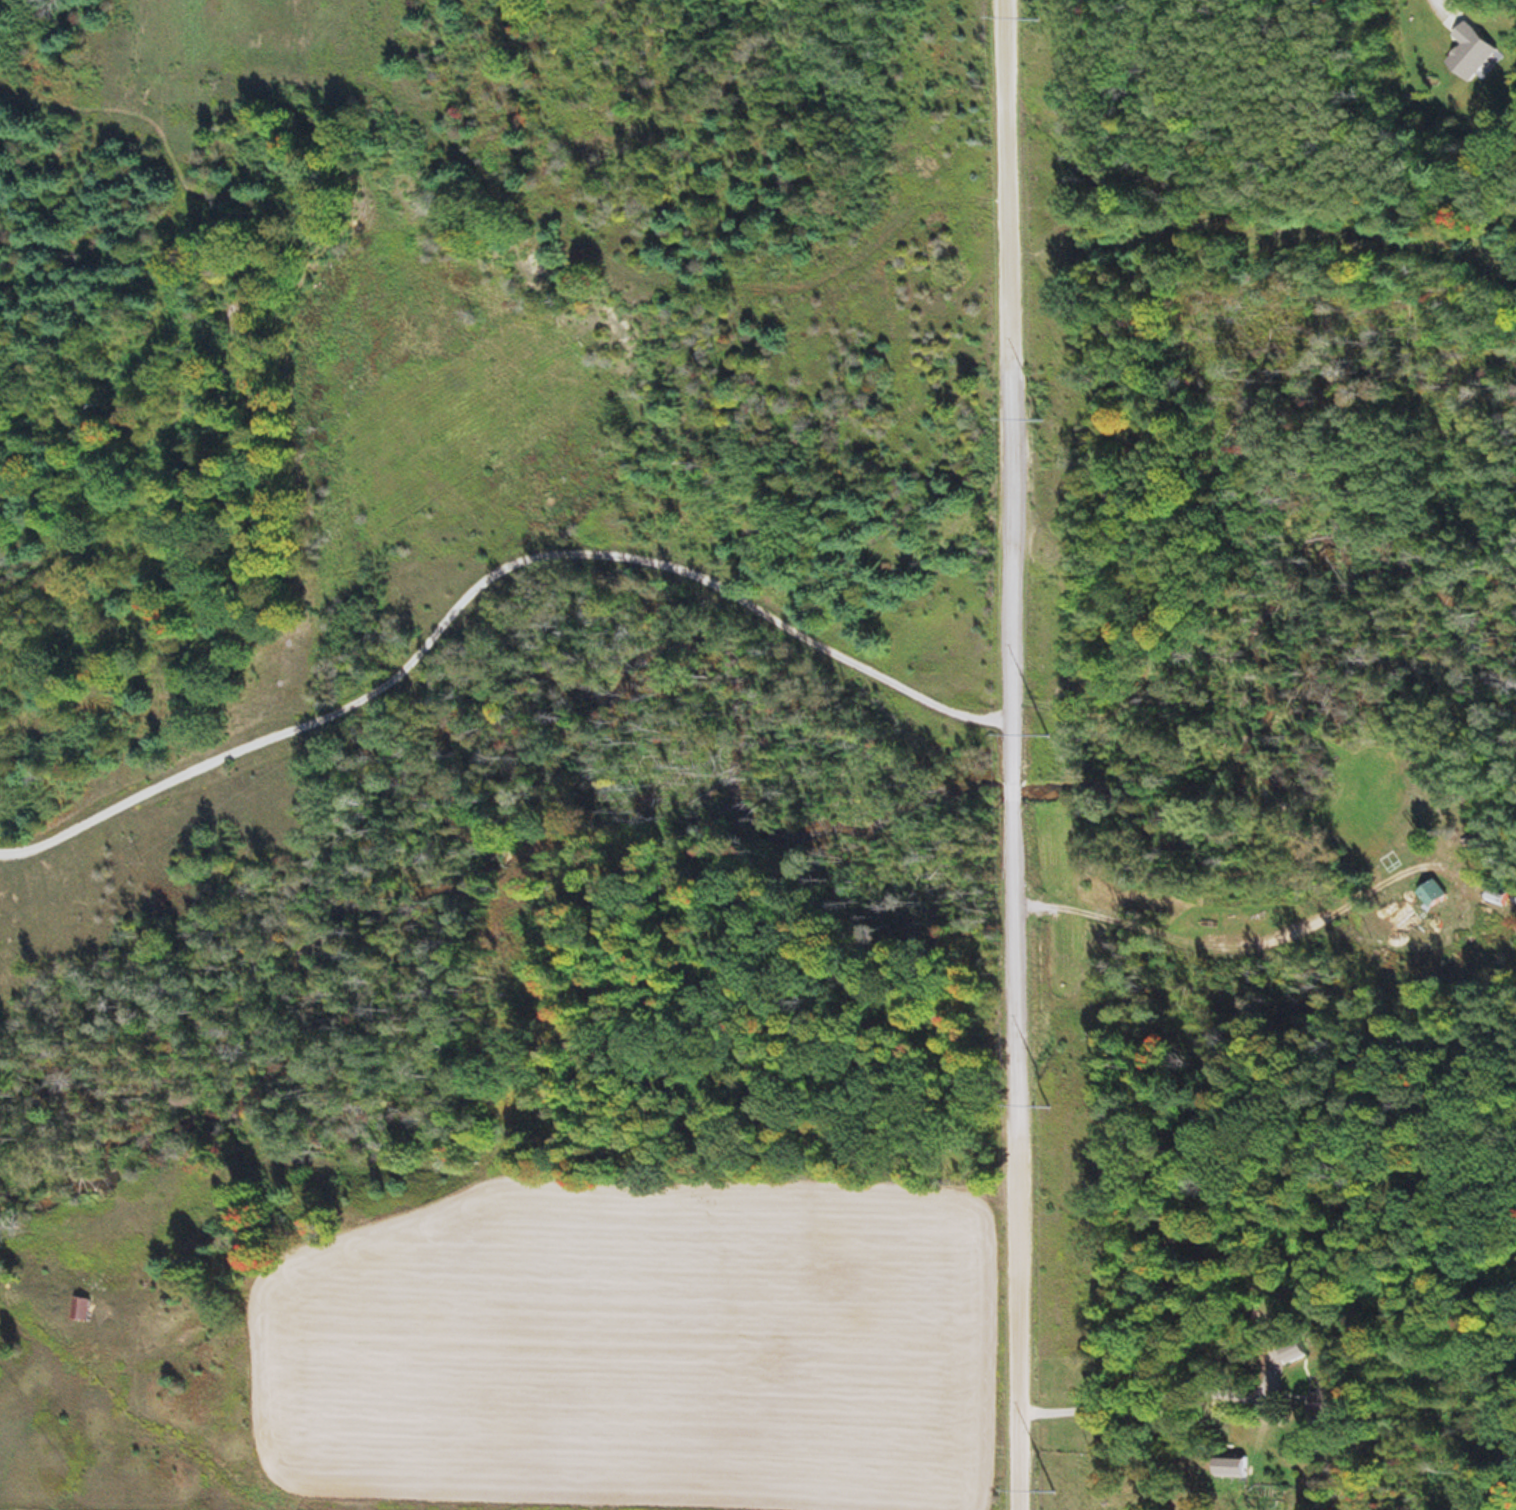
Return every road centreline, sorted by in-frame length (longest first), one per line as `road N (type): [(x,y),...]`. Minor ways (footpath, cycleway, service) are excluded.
road 1 (residential): [(1005,1509),(995,0)]

